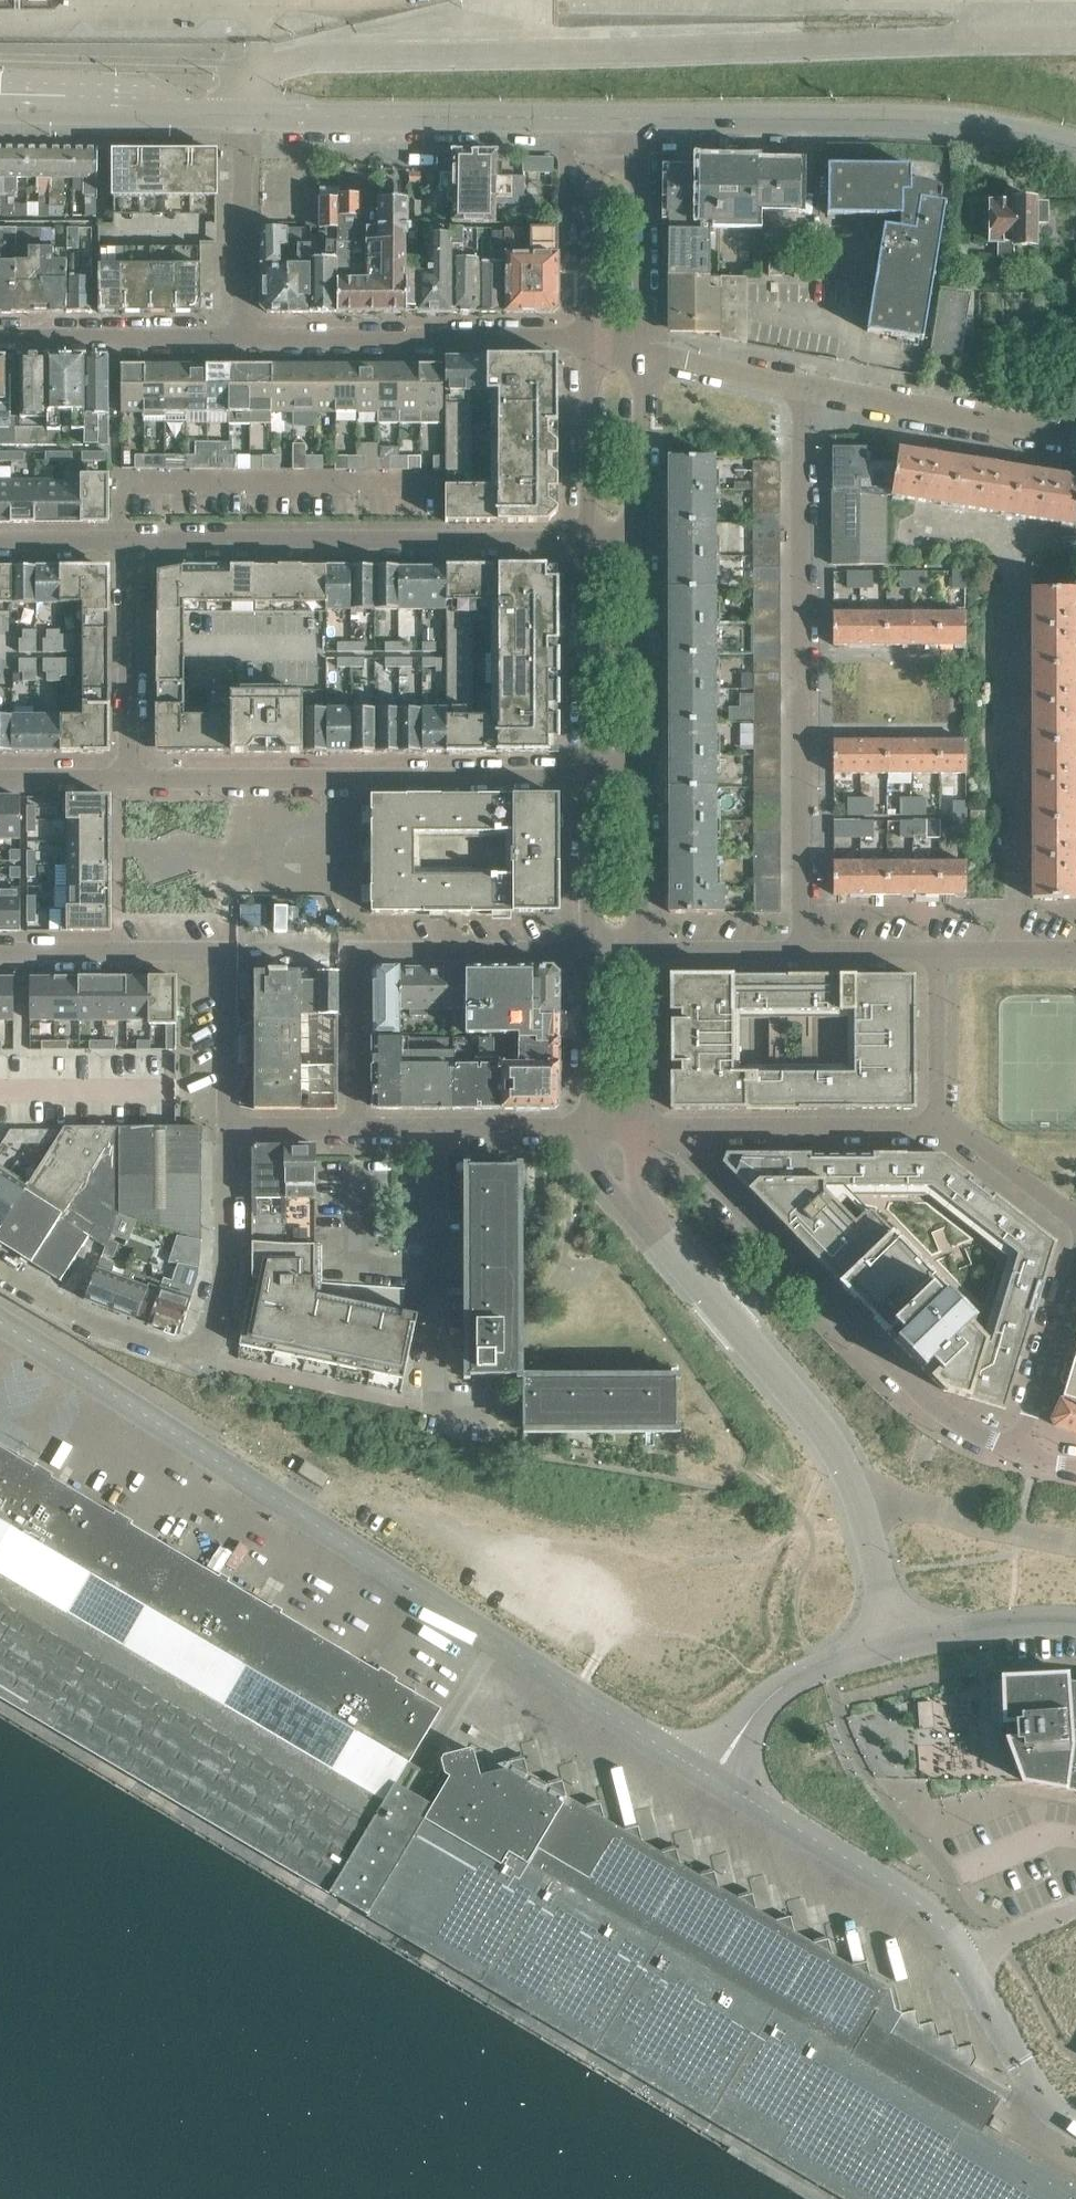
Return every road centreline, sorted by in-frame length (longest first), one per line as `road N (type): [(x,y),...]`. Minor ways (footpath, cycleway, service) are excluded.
road 1 (tertiary): [(717,1781),(0,1322)]
road 2 (residential): [(800,951),(801,387)]
road 3 (residential): [(1018,1451),(962,1426),(919,1394),(670,1133)]
road 4 (residential): [(125,541),(588,538)]
road 5 (residential): [(127,779),(587,778)]
road 6 (tertiary): [(1075,152),(946,128),(634,119)]
road 7 (residential): [(861,1508),(851,1473),(812,1416),(636,1208)]
road 8 (tertiary): [(598,122),(245,119)]
road 9 (residential): [(246,338),(588,341)]
road 10 (tertiary): [(967,1955),(904,1896),(717,1781)]
road 11 (residential): [(801,387),(1075,433)]
road 12 (residential): [(936,1121),(670,1133)]
road 13 (residential): [(0,338),(246,338)]
road 14 (tertiary): [(245,119),(0,108)]
road 15 (residential): [(588,538),(587,778)]
road 16 (residential): [(642,778),(642,538)]
road 17 (residential): [(127,779),(125,541)]
road 18 (residential): [(642,356),(634,119)]
road 19 (unclassified): [(717,1781),(780,1695),(825,1665),(896,1645)]
road 20 (residential): [(587,951),(353,951)]
road 21 (residential): [(588,1132),(356,1126)]
road 22 (residential): [(229,951),(0,952)]
road 23 (residential): [(198,1348),(226,1276),(227,1126)]
road 24 (unclassified): [(1075,1544),(911,1503),(861,1508)]
road 25 (residential): [(598,122),(588,341)]
road 26 (residential): [(246,338),(245,119)]
road 27 (residential): [(198,1348),(177,1351),(94,1325),(0,1268)]
road 28 (tertiary): [(1075,2122),(1022,2059),(967,1955)]
road 29 (residential): [(588,341),(588,538)]
road 30 (residential): [(1018,1451),(1075,1264)]
road 31 (residential): [(636,1133),(642,951)]
road 32 (residential): [(642,538),(642,356)]
road 33 (unclassified): [(896,1645),(1026,1621),(1075,1621)]
road 34 (residential): [(587,951),(588,1132)]
road 35 (residential): [(356,1126),(353,951)]
road 36 (residential): [(227,1126),(229,951)]
road 37 (residential): [(587,778),(587,951)]
road 38 (residential): [(642,951),(642,778)]
road 39 (residential): [(1075,1217),(964,1131),(936,1121)]
road 40 (residential): [(936,1121),(935,951)]
road 41 (residential): [(642,356),(801,387)]
road 42 (residential): [(800,951),(642,951)]
road 43 (unclassified): [(896,1645),(861,1508)]
road 44 (residential): [(1075,951),(935,951)]
road 45 (residential): [(935,951),(800,951)]
road 46 (residential): [(356,1126),(227,1126)]
road 47 (residential): [(0,779),(127,779)]
road 48 (residential): [(0,544),(125,541)]
road 49 (residential): [(353,951),(229,951)]

